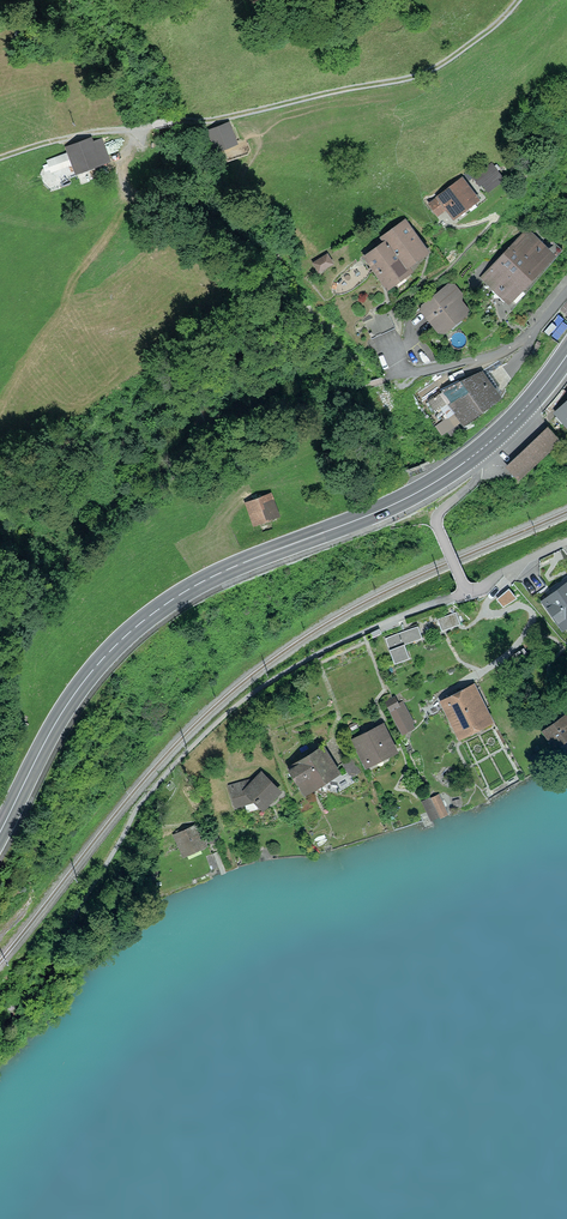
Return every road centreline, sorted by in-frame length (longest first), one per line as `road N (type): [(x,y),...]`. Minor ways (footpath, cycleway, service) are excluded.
road 1 (primary): [(0,833),(76,691),(153,613),(238,565),(379,511),(474,455)]
road 2 (track): [(517,0),(493,28),(426,73),(218,119),(94,132),(0,158)]
road 3 (residential): [(324,649),(467,590)]
road 4 (residential): [(474,455),(475,480),(438,525),(467,590)]
road 5 (primary): [(474,455),(566,355)]

